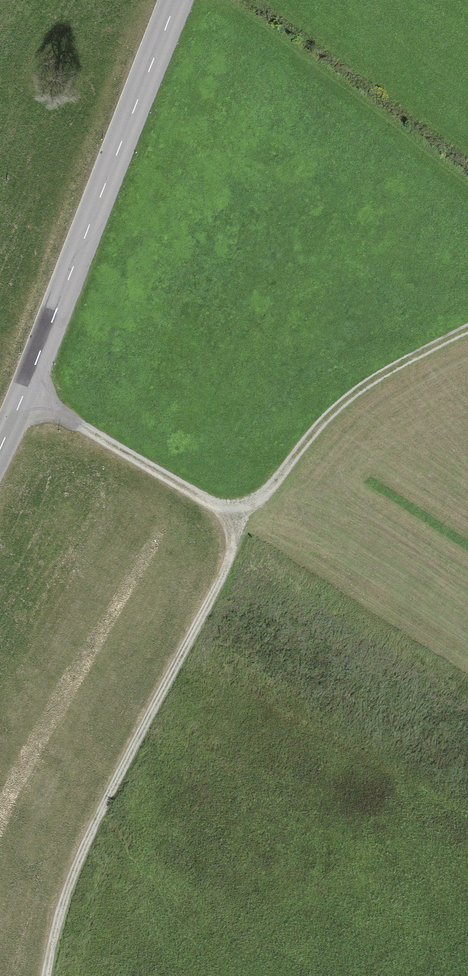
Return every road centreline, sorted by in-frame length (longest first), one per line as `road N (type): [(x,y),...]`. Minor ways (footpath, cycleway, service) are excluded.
road 1 (track): [(23,398),(246,529),(328,418),(390,368),(467,329)]
road 2 (track): [(246,529),(81,851),(47,975)]
road 3 (tertiary): [(0,447),(177,0)]

